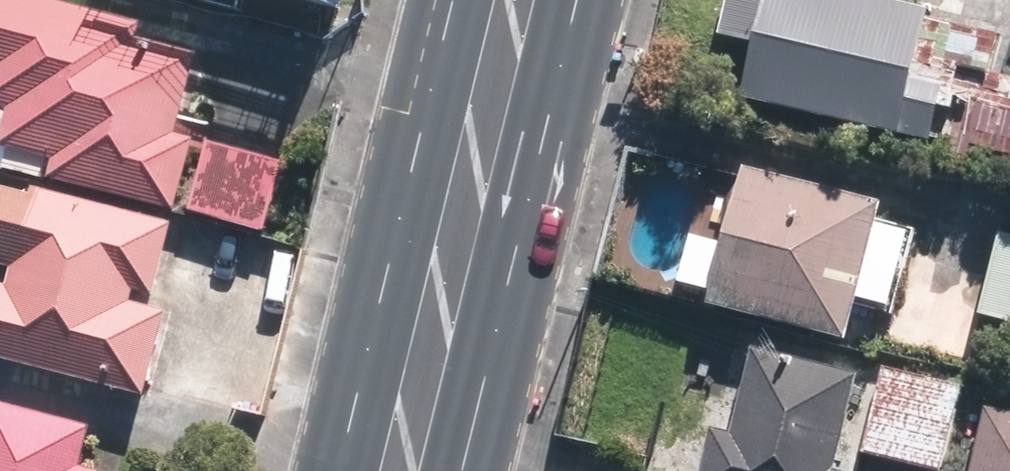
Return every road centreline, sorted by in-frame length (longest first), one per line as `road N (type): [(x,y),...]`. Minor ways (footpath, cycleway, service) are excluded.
road 1 (primary): [(433,470),(470,352),(553,0)]

